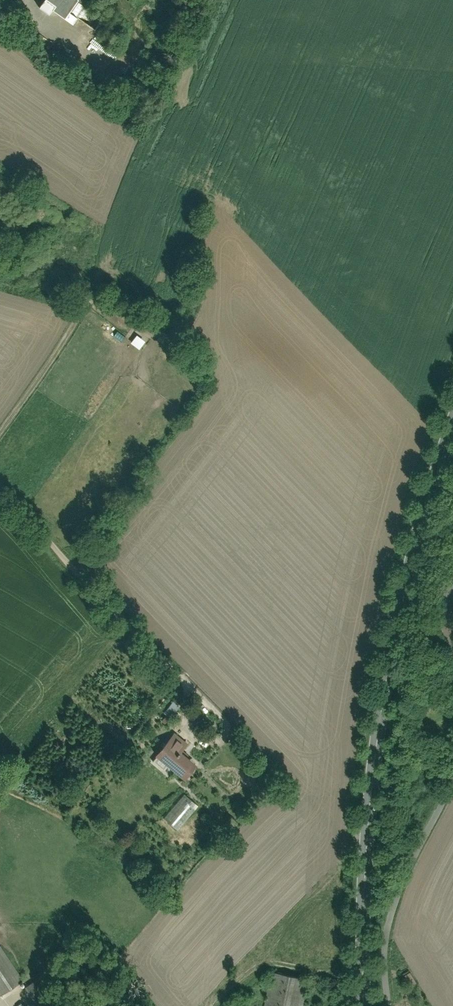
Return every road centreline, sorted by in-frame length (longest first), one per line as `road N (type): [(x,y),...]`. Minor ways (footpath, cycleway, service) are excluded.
road 1 (secondary): [(452,419),(391,663),(368,795),(361,1005)]
road 2 (residential): [(214,715),(0,497)]
road 3 (residential): [(387,1005),(384,915),(452,769)]

